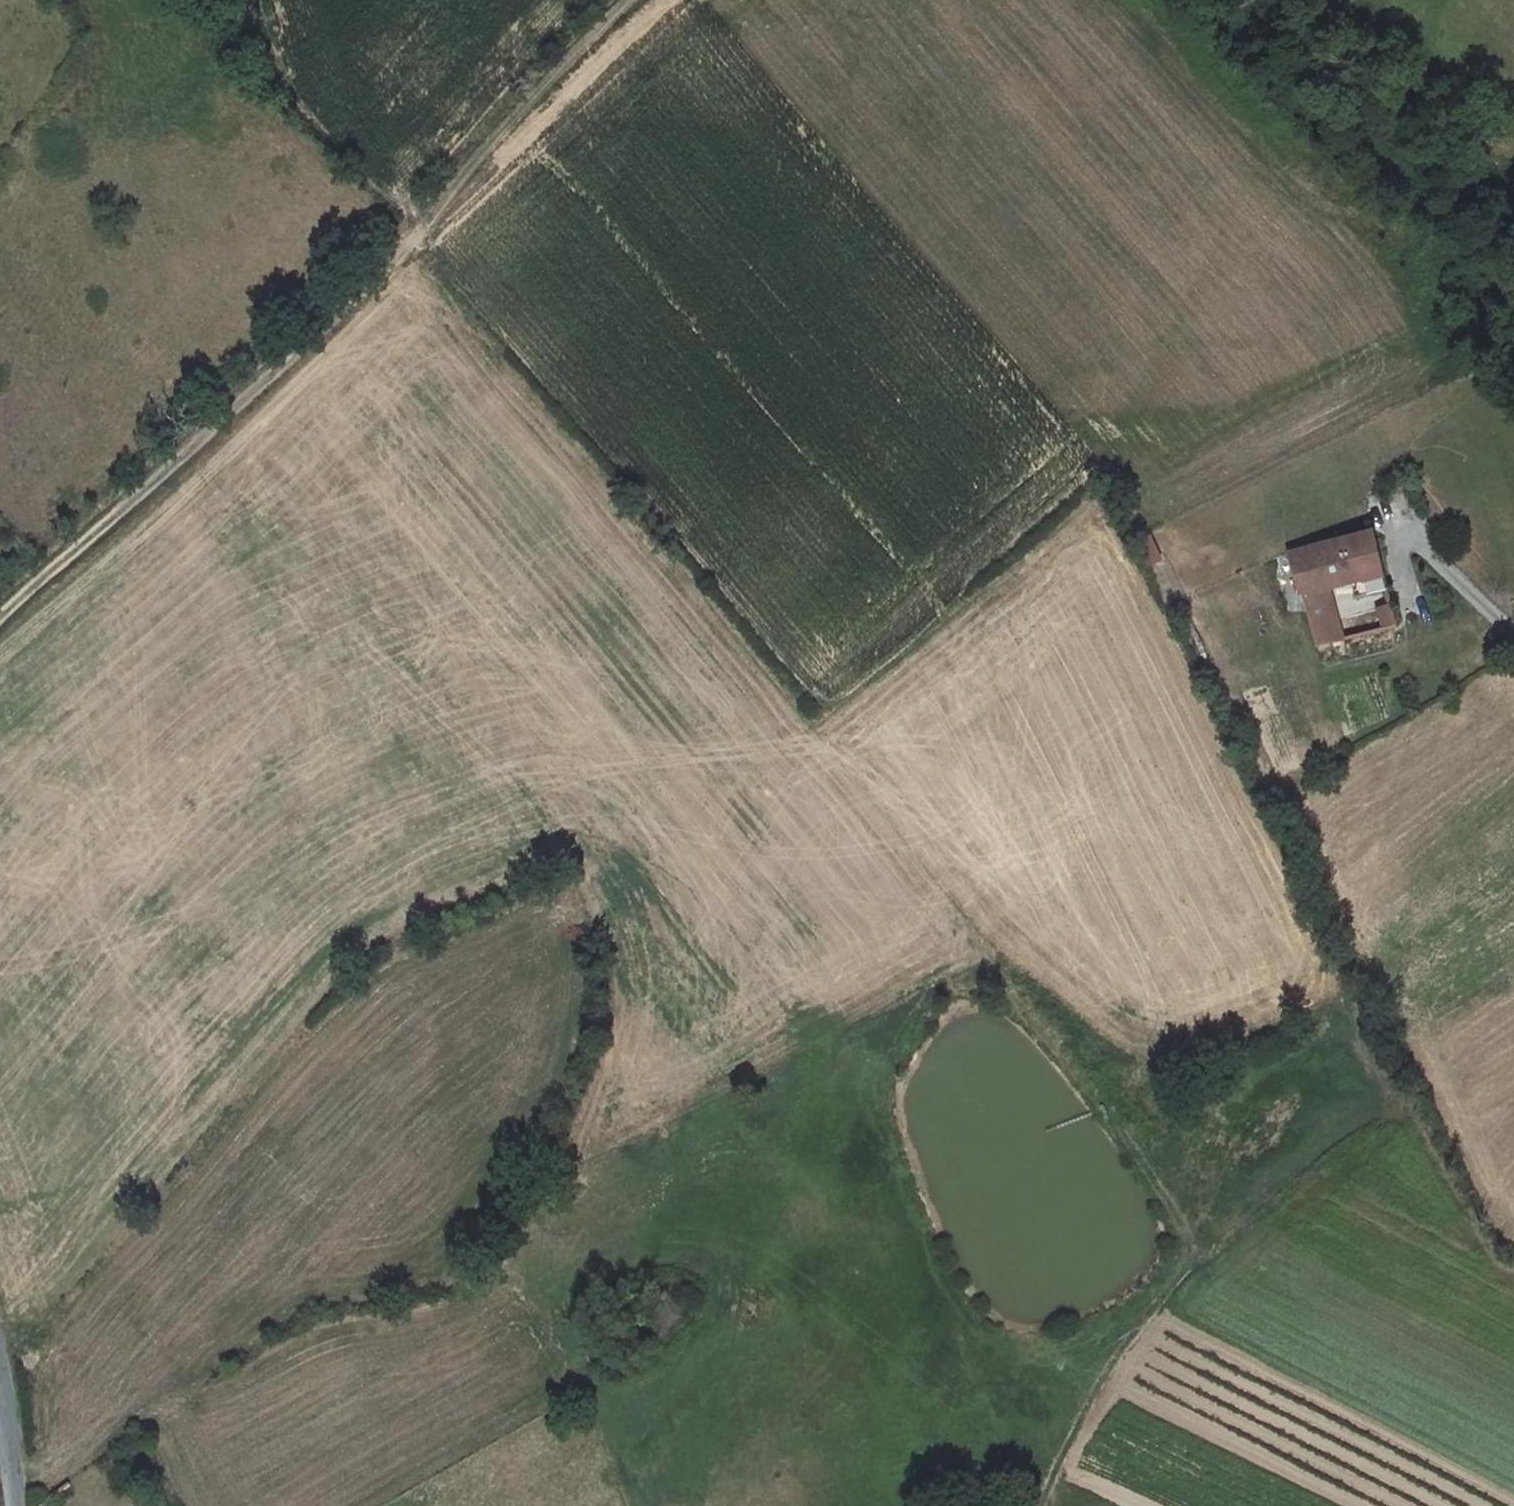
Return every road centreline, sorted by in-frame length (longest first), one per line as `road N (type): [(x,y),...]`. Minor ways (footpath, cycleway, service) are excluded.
road 1 (track): [(639,0),(591,43),(340,332),(163,501),(0,632)]

